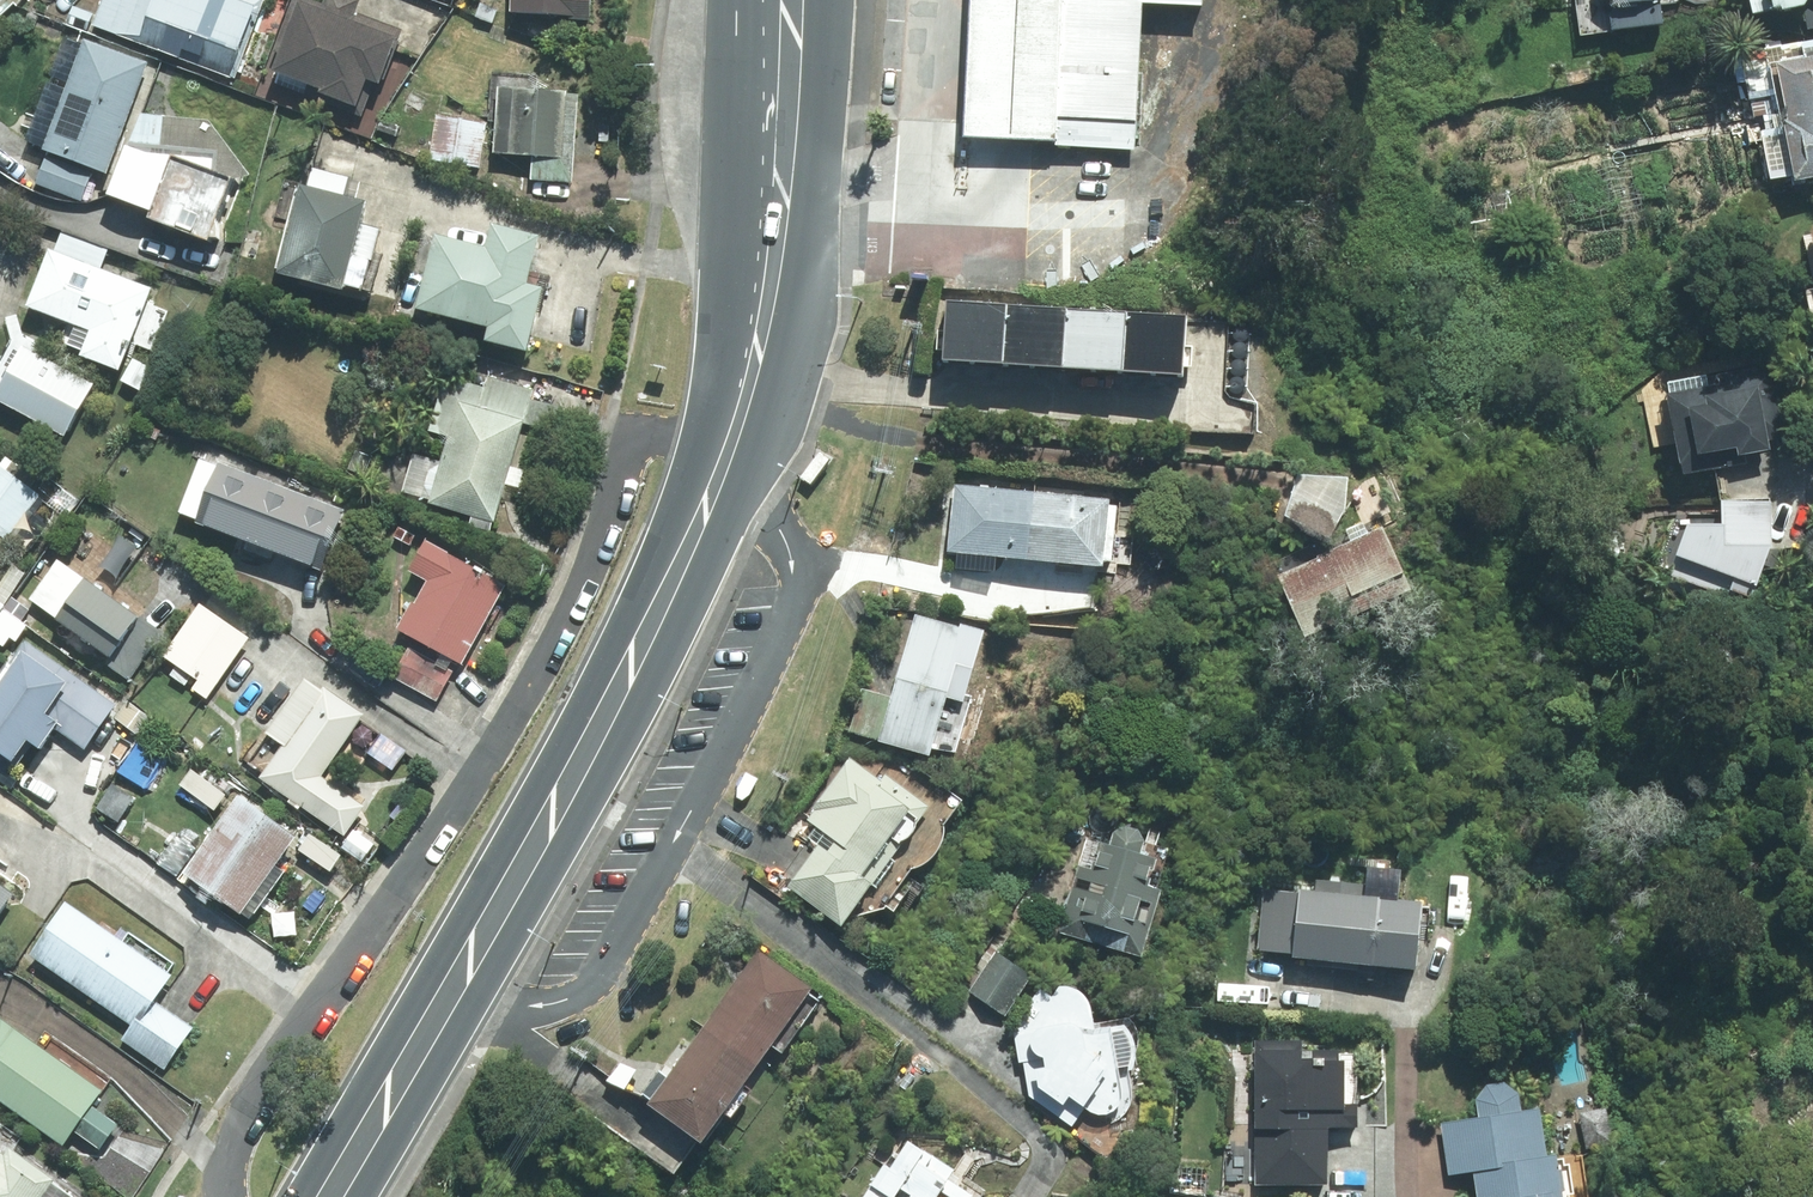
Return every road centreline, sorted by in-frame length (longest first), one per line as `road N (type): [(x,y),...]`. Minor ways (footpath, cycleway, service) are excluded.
road 1 (primary): [(331,1196),(639,659),(727,463),(756,359),(779,198),(785,0)]

